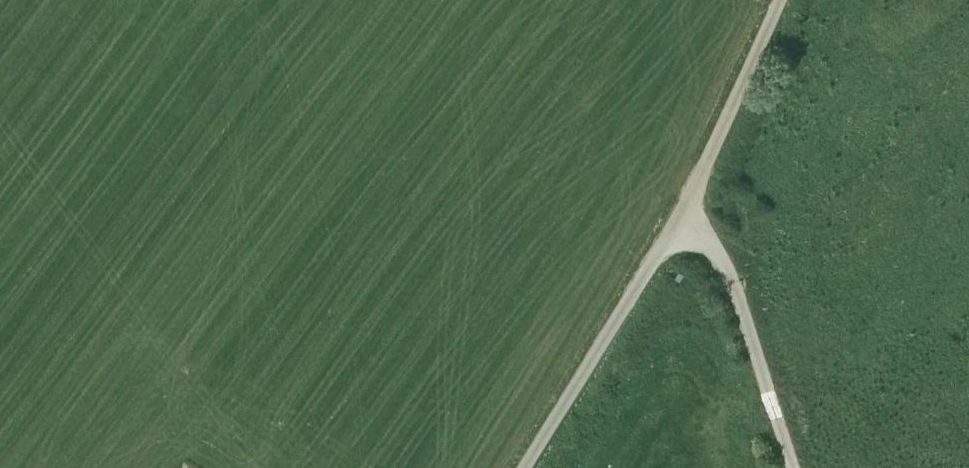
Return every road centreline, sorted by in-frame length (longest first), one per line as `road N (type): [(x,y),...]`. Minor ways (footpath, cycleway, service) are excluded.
road 1 (unclassified): [(777,0),(671,229),(522,467)]
road 2 (track): [(787,467),(727,278),(707,249),(671,229)]

